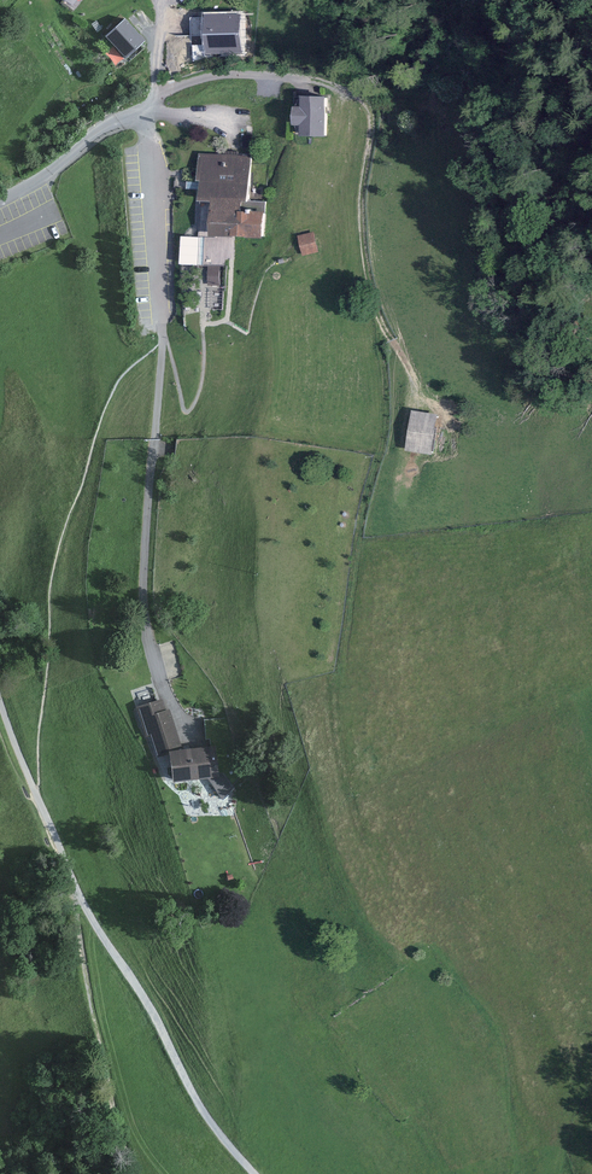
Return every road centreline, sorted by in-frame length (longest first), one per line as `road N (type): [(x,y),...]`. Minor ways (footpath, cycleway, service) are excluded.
road 1 (track): [(138,113),(203,78),(250,74),(319,82),(361,98),(371,111),(361,210),(384,427),(336,666)]
road 2 (unclassified): [(0,700),(103,936),(148,1004),(199,1105),(254,1173)]
road 3 (track): [(163,342),(145,607),(171,702)]
road 4 (track): [(131,1173),(86,970),(80,892)]
road 5 (unclassified): [(0,200),(104,128),(138,113)]

